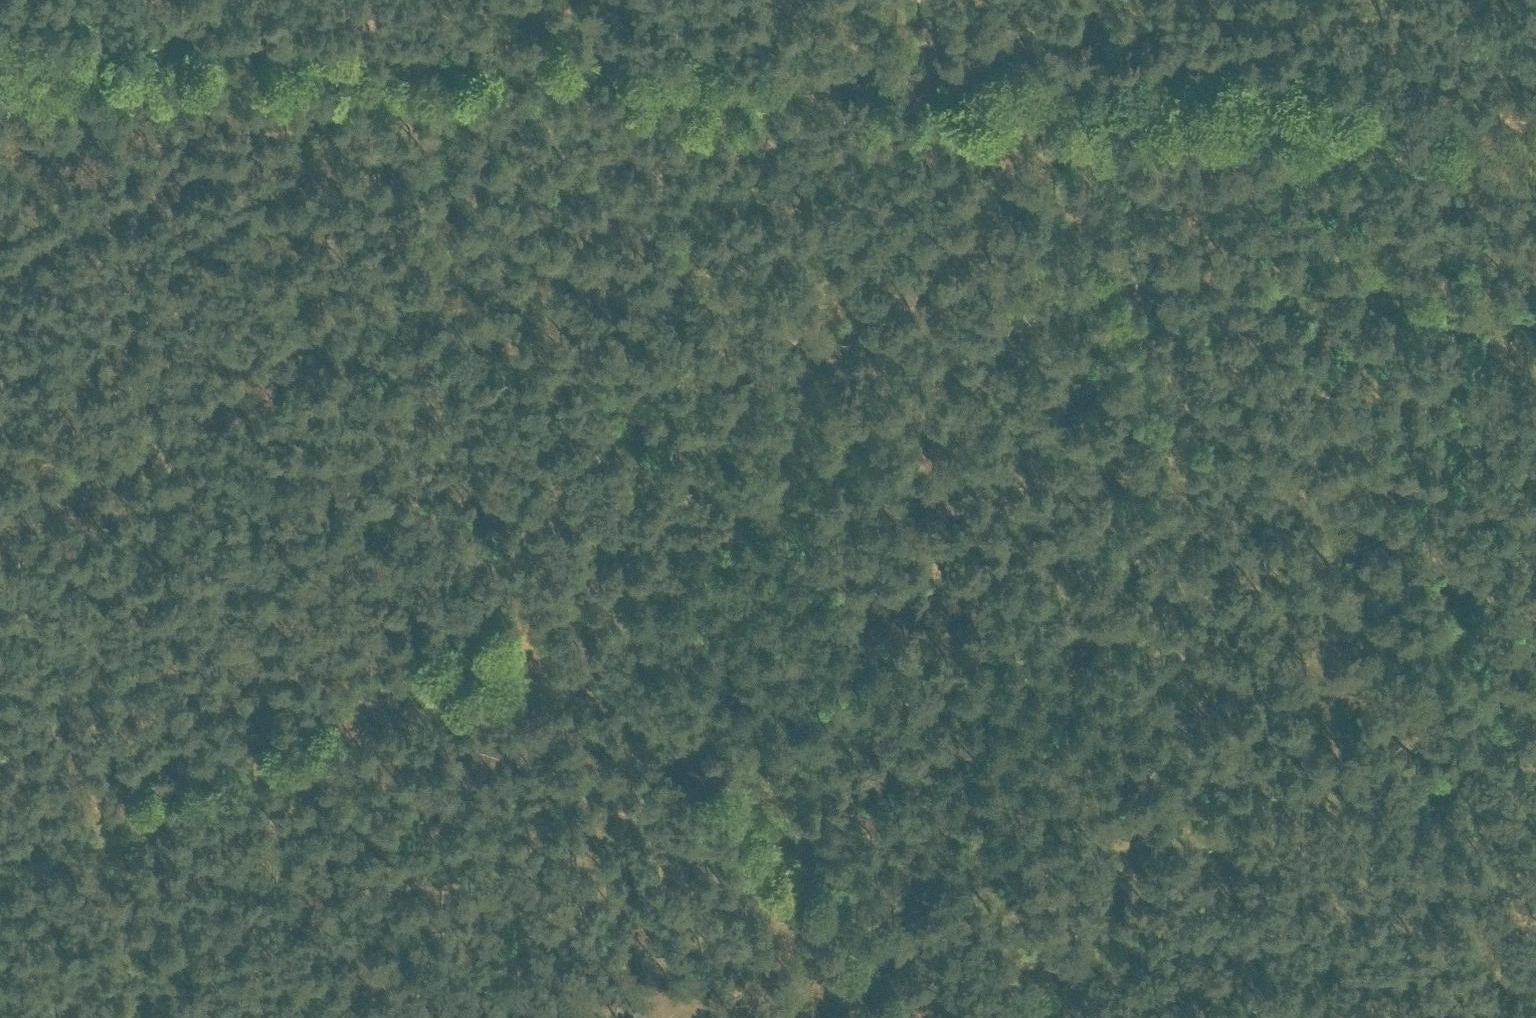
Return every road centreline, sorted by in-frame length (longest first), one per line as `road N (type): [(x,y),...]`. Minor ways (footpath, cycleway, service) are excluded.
road 1 (track): [(937,87),(935,127),(833,199),(335,372),(166,442),(0,531)]
road 2 (track): [(0,34),(937,87)]
road 3 (track): [(486,648),(628,574),(1126,262)]
road 4 (track): [(950,1017),(868,927),(616,682),(541,655),(486,648)]
road 5 (track): [(1126,262),(1160,373),(1535,618)]
road 6 (track): [(937,87),(1382,106)]
road 7 (track): [(110,817),(486,648)]
road 8 (track): [(110,817),(7,528)]
road 9 (track): [(1382,106),(1241,176),(1126,262)]
road 10 (track): [(1535,118),(1382,106)]
road 11 (track): [(0,867),(110,817)]

